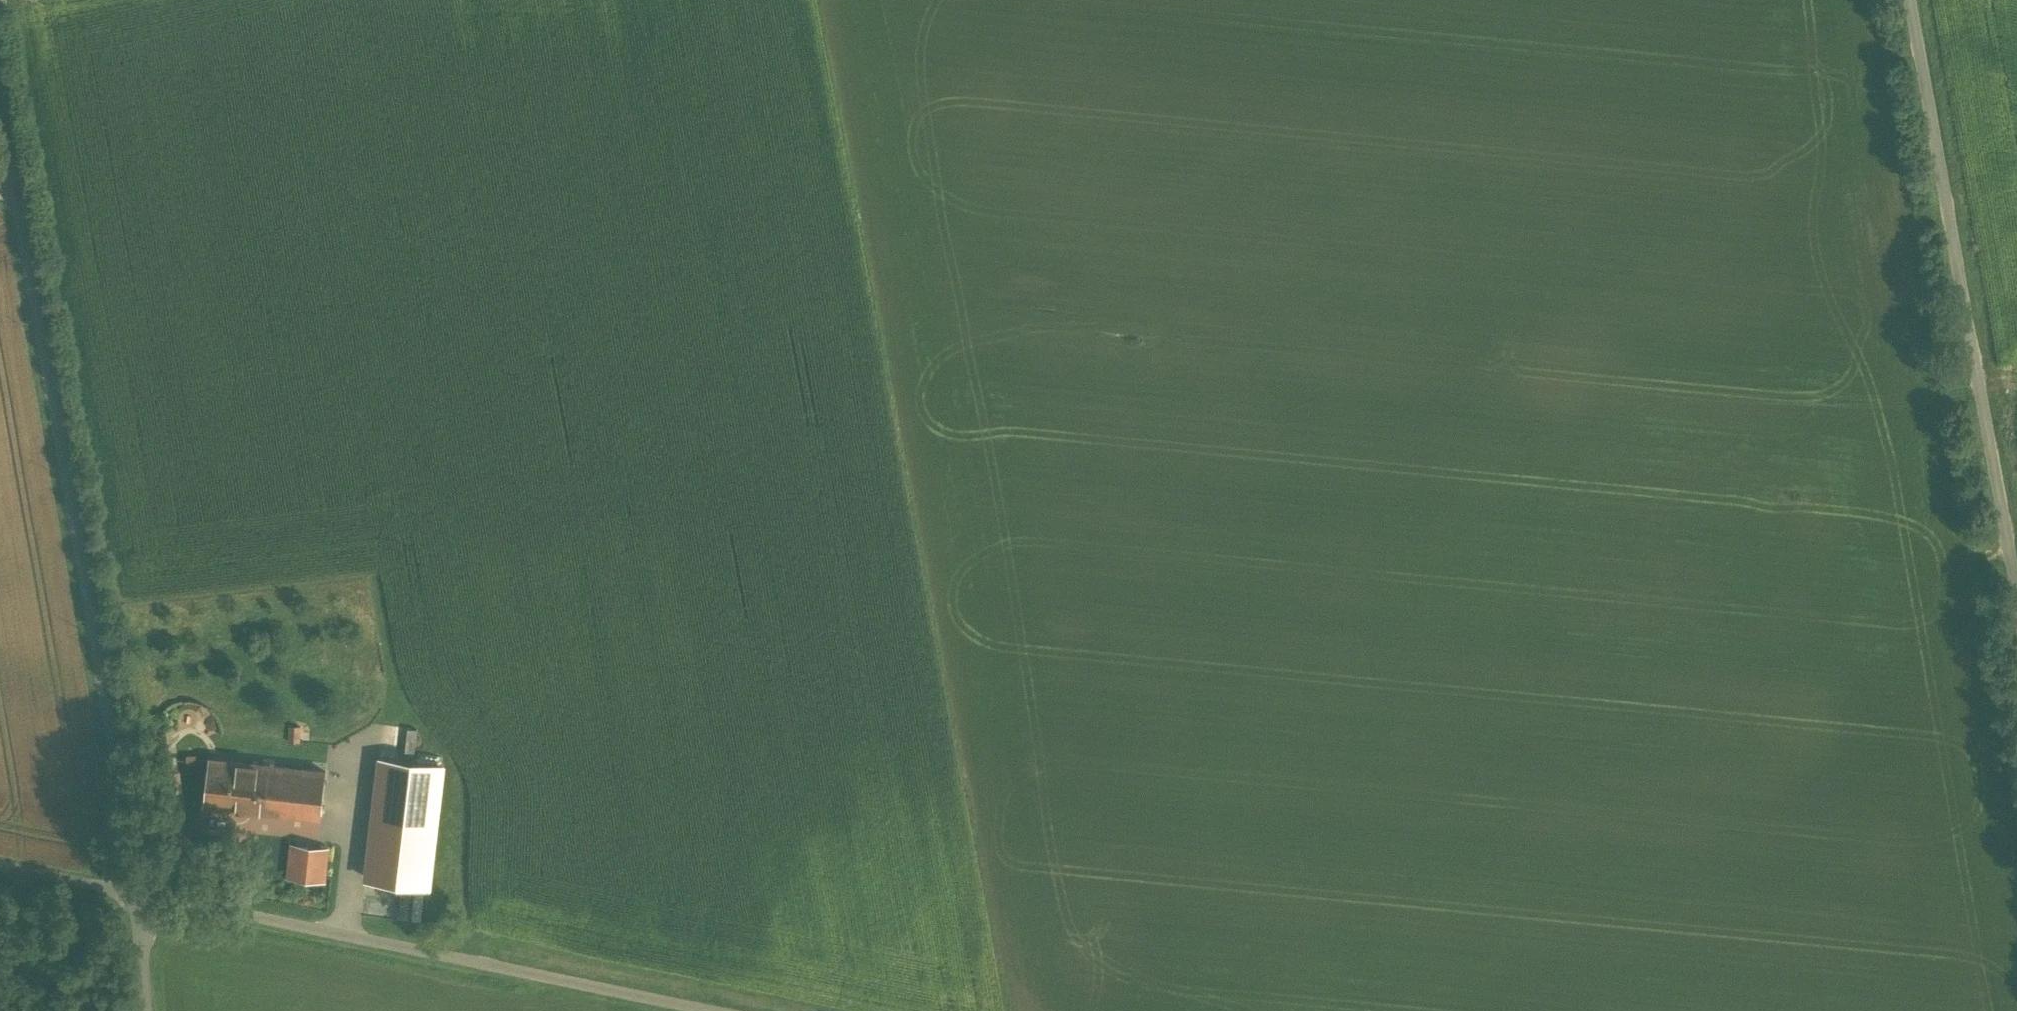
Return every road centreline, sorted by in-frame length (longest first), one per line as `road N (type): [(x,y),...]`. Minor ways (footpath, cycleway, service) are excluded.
road 1 (residential): [(142,896),(0,166)]
road 2 (unclassified): [(142,896),(743,1010)]
road 3 (unclassified): [(1914,0),(2016,589)]

